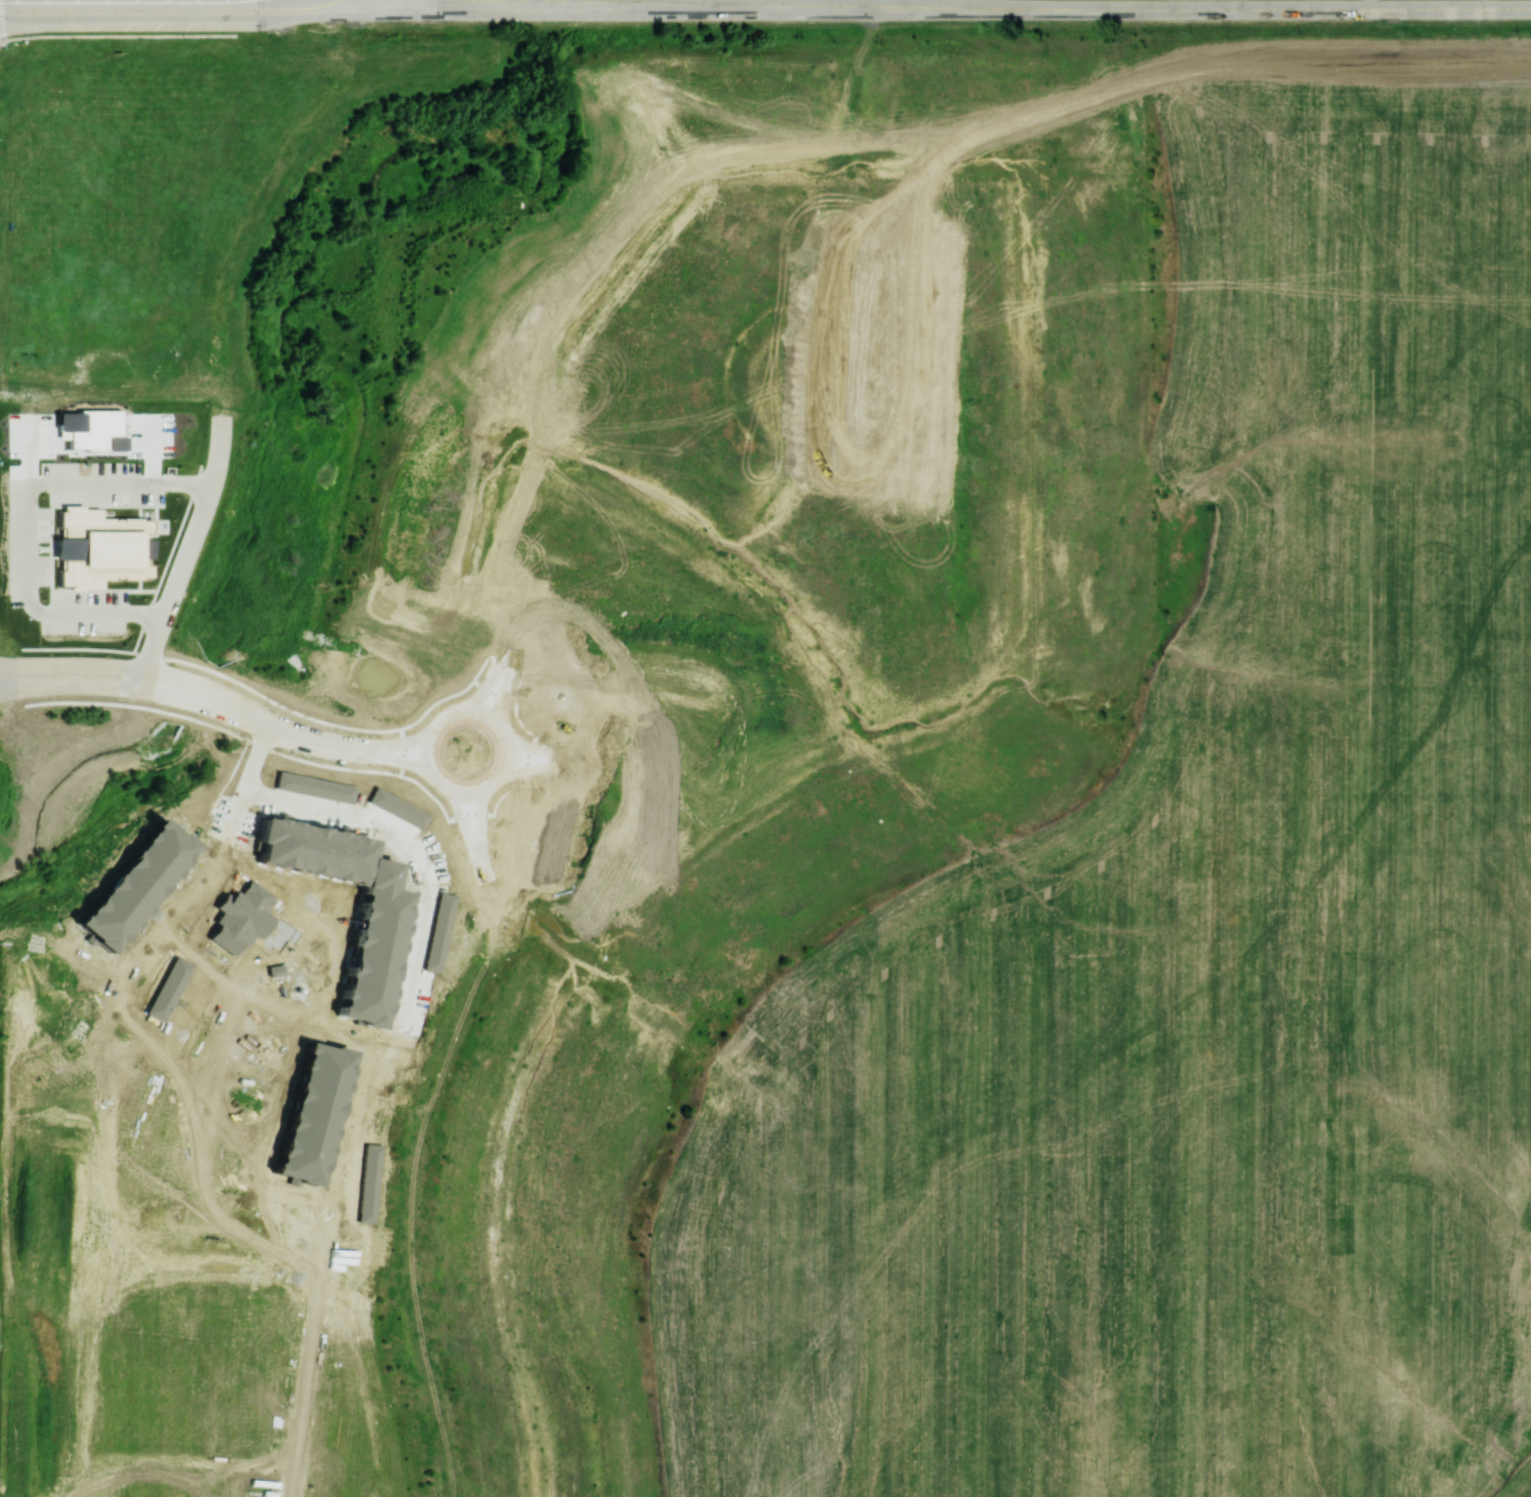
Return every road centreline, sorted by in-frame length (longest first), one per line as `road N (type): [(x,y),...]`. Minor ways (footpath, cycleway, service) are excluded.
road 1 (residential): [(586,969),(534,1044),(495,1212),(496,1282),(536,1429),(545,1496)]
road 2 (residential): [(510,901),(586,969),(676,1005)]
road 3 (residential): [(484,792),(508,764),(498,724),(478,711),(452,711),(424,738)]
road 4 (residential): [(23,684),(172,685)]
road 5 (residential): [(143,668),(22,665)]
road 6 (residential): [(529,1403),(648,1385)]

